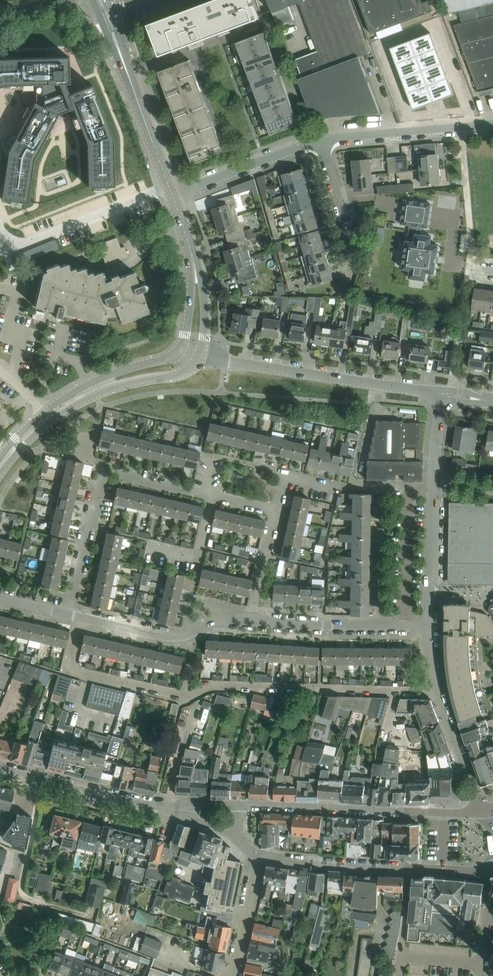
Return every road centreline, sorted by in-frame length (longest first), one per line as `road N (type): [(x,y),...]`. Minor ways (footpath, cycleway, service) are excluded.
road 1 (residential): [(439,692),(214,686),(187,697),(72,670),(78,618)]
road 2 (tertiary): [(442,394),(198,356)]
road 3 (residential): [(478,812),(239,805)]
road 4 (residential): [(259,855),(489,865)]
road 5 (residential): [(0,228),(8,243),(25,245),(169,187)]
road 6 (tertiary): [(169,187),(106,16)]
road 7 (residential): [(78,618),(171,638),(219,620),(249,620)]
road 8 (residential): [(323,140),(492,124)]
road 9 (residential): [(161,806),(0,767)]
road 10 (tertiary): [(53,418),(109,388),(182,374),(198,356)]
road 11 (residential): [(173,196),(323,140)]
road 12 (residential): [(433,494),(408,493),(404,627)]
road 13 (residential): [(249,620),(404,627)]
road 14 (residential): [(68,616),(102,472)]
road 15 (tertiary): [(179,351),(88,384),(47,410)]
road 16 (residential): [(350,279),(355,255),(323,140)]
road 17 (residential): [(429,627),(433,494)]
road 18 (residential): [(478,812),(439,692)]
road 19 (residential): [(232,975),(259,855)]

